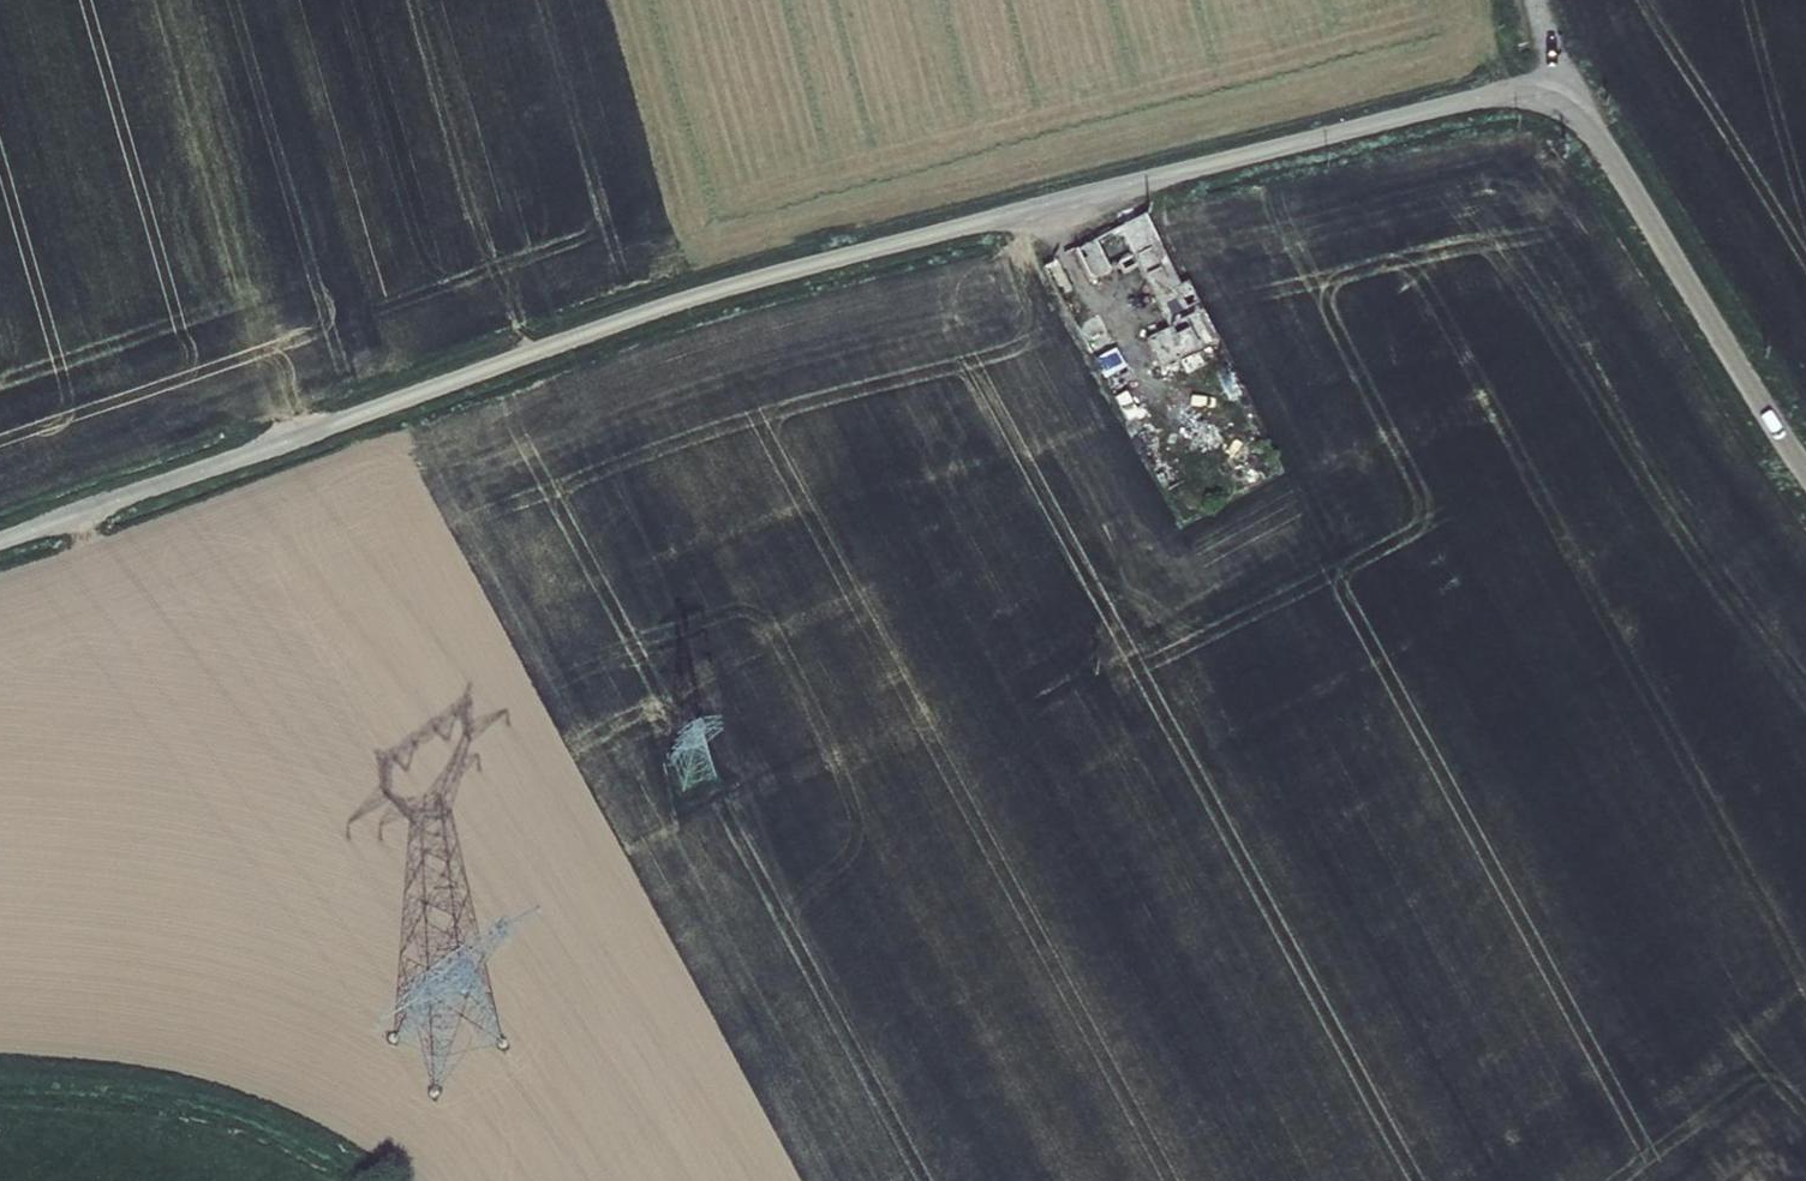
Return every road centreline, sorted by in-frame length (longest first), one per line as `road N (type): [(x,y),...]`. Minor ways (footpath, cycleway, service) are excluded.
road 1 (unclassified): [(1564,78),(719,290),(0,541)]
road 2 (residential): [(1564,78),(1805,472)]

